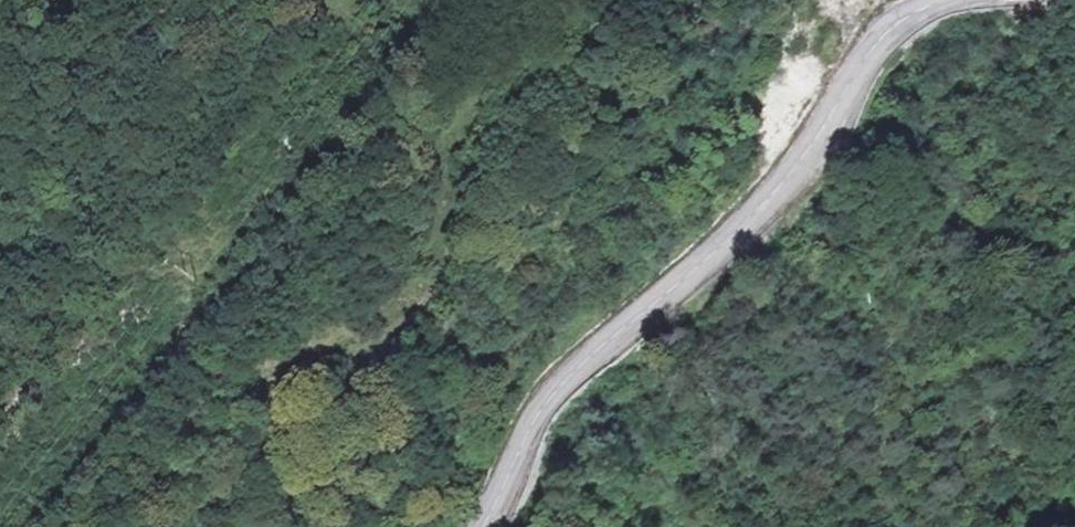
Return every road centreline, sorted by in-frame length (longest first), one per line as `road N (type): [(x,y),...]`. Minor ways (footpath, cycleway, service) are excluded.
road 1 (track): [(693,0),(667,11),(608,15),(537,70),(493,130),(435,282),(337,359),(147,463),(52,526)]
road 2 (tertiary): [(485,526),(560,383),(748,229),(815,152),(883,37),(1004,0)]

